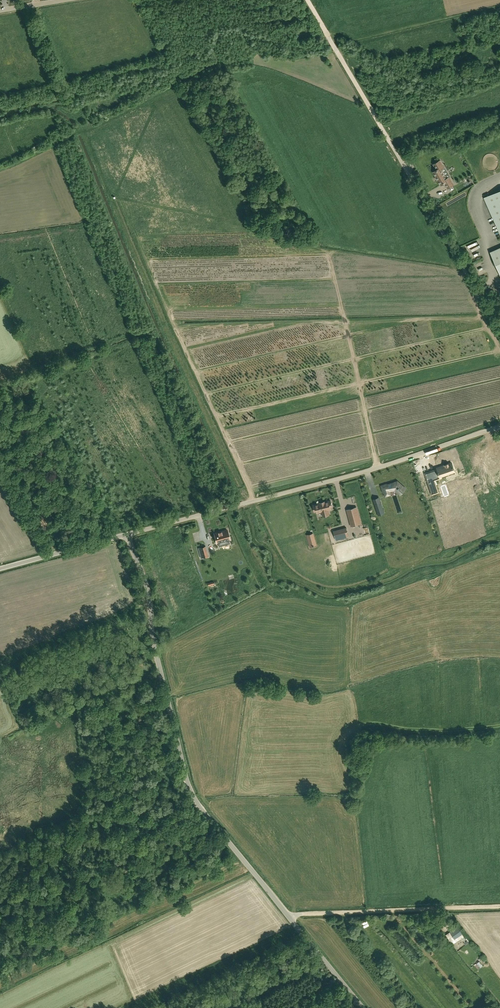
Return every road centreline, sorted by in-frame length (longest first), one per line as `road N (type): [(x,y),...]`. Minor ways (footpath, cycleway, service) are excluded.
road 1 (unclassified): [(364,1007),(195,799),(127,534)]
road 2 (unclassified): [(127,534),(499,427)]
road 3 (track): [(499,907),(290,917)]
road 4 (unclassified): [(499,333),(402,163)]
road 5 (track): [(402,163),(307,0)]
road 6 (unclassified): [(0,569),(127,534)]

